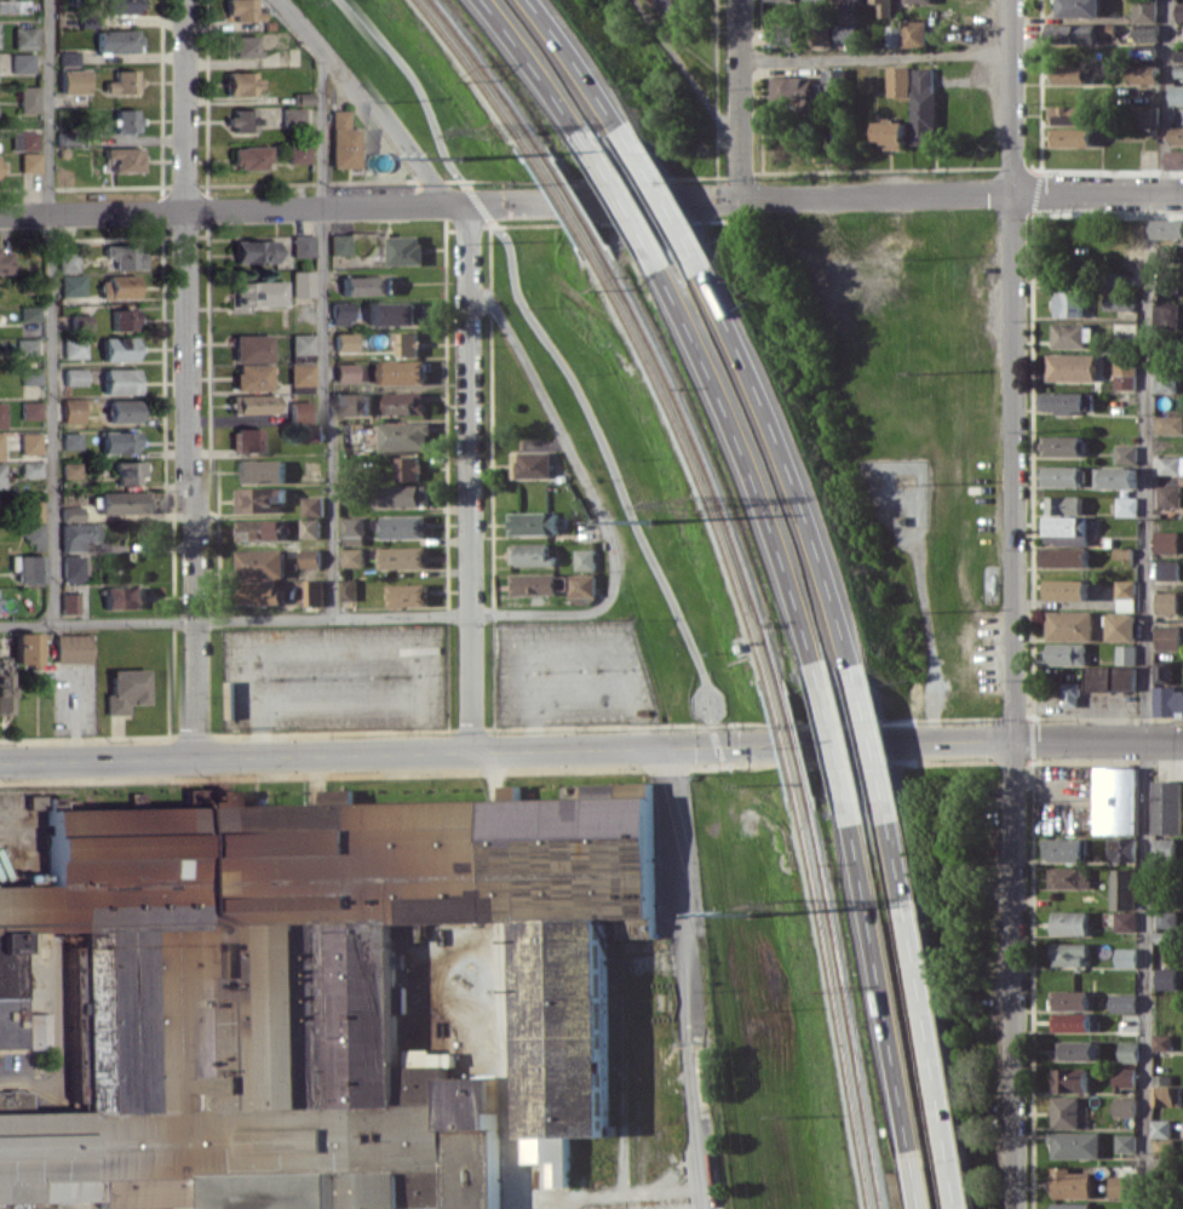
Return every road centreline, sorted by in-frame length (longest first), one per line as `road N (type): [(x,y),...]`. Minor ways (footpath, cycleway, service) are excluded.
road 1 (residential): [(1014,0),(1024,1208)]
road 2 (residential): [(0,216),(1016,194)]
road 3 (residential): [(195,0),(194,758)]
road 4 (tertiary): [(0,763),(713,749)]
road 5 (residential): [(467,205),(471,754)]
road 6 (track): [(701,749),(747,1061),(758,1208)]
road 7 (motorway): [(661,268),(754,474),(820,674)]
road 8 (motorway): [(857,674),(791,466),(702,270)]
road 9 (motorway): [(855,821),(917,1153)]
road 10 (tertiary): [(713,749),(1021,743)]
road 11 (motorway): [(962,1208),(909,911)]
road 12 (residential): [(282,0),(326,45),(442,206)]
road 13 (residential): [(738,0),(736,200)]
road 14 (motorway): [(486,0),(592,151)]
road 15 (motorway): [(632,145),(533,0)]
road 16 (residential): [(1182,195),(1016,194)]
road 17 (tertiary): [(1182,744),(1021,743)]
road 18 (motorway): [(820,674),(855,821)]
road 19 (motorway): [(892,818),(857,674)]
road 20 (motorway): [(702,270),(632,145)]
road 21 (motorway): [(592,151),(661,268)]

